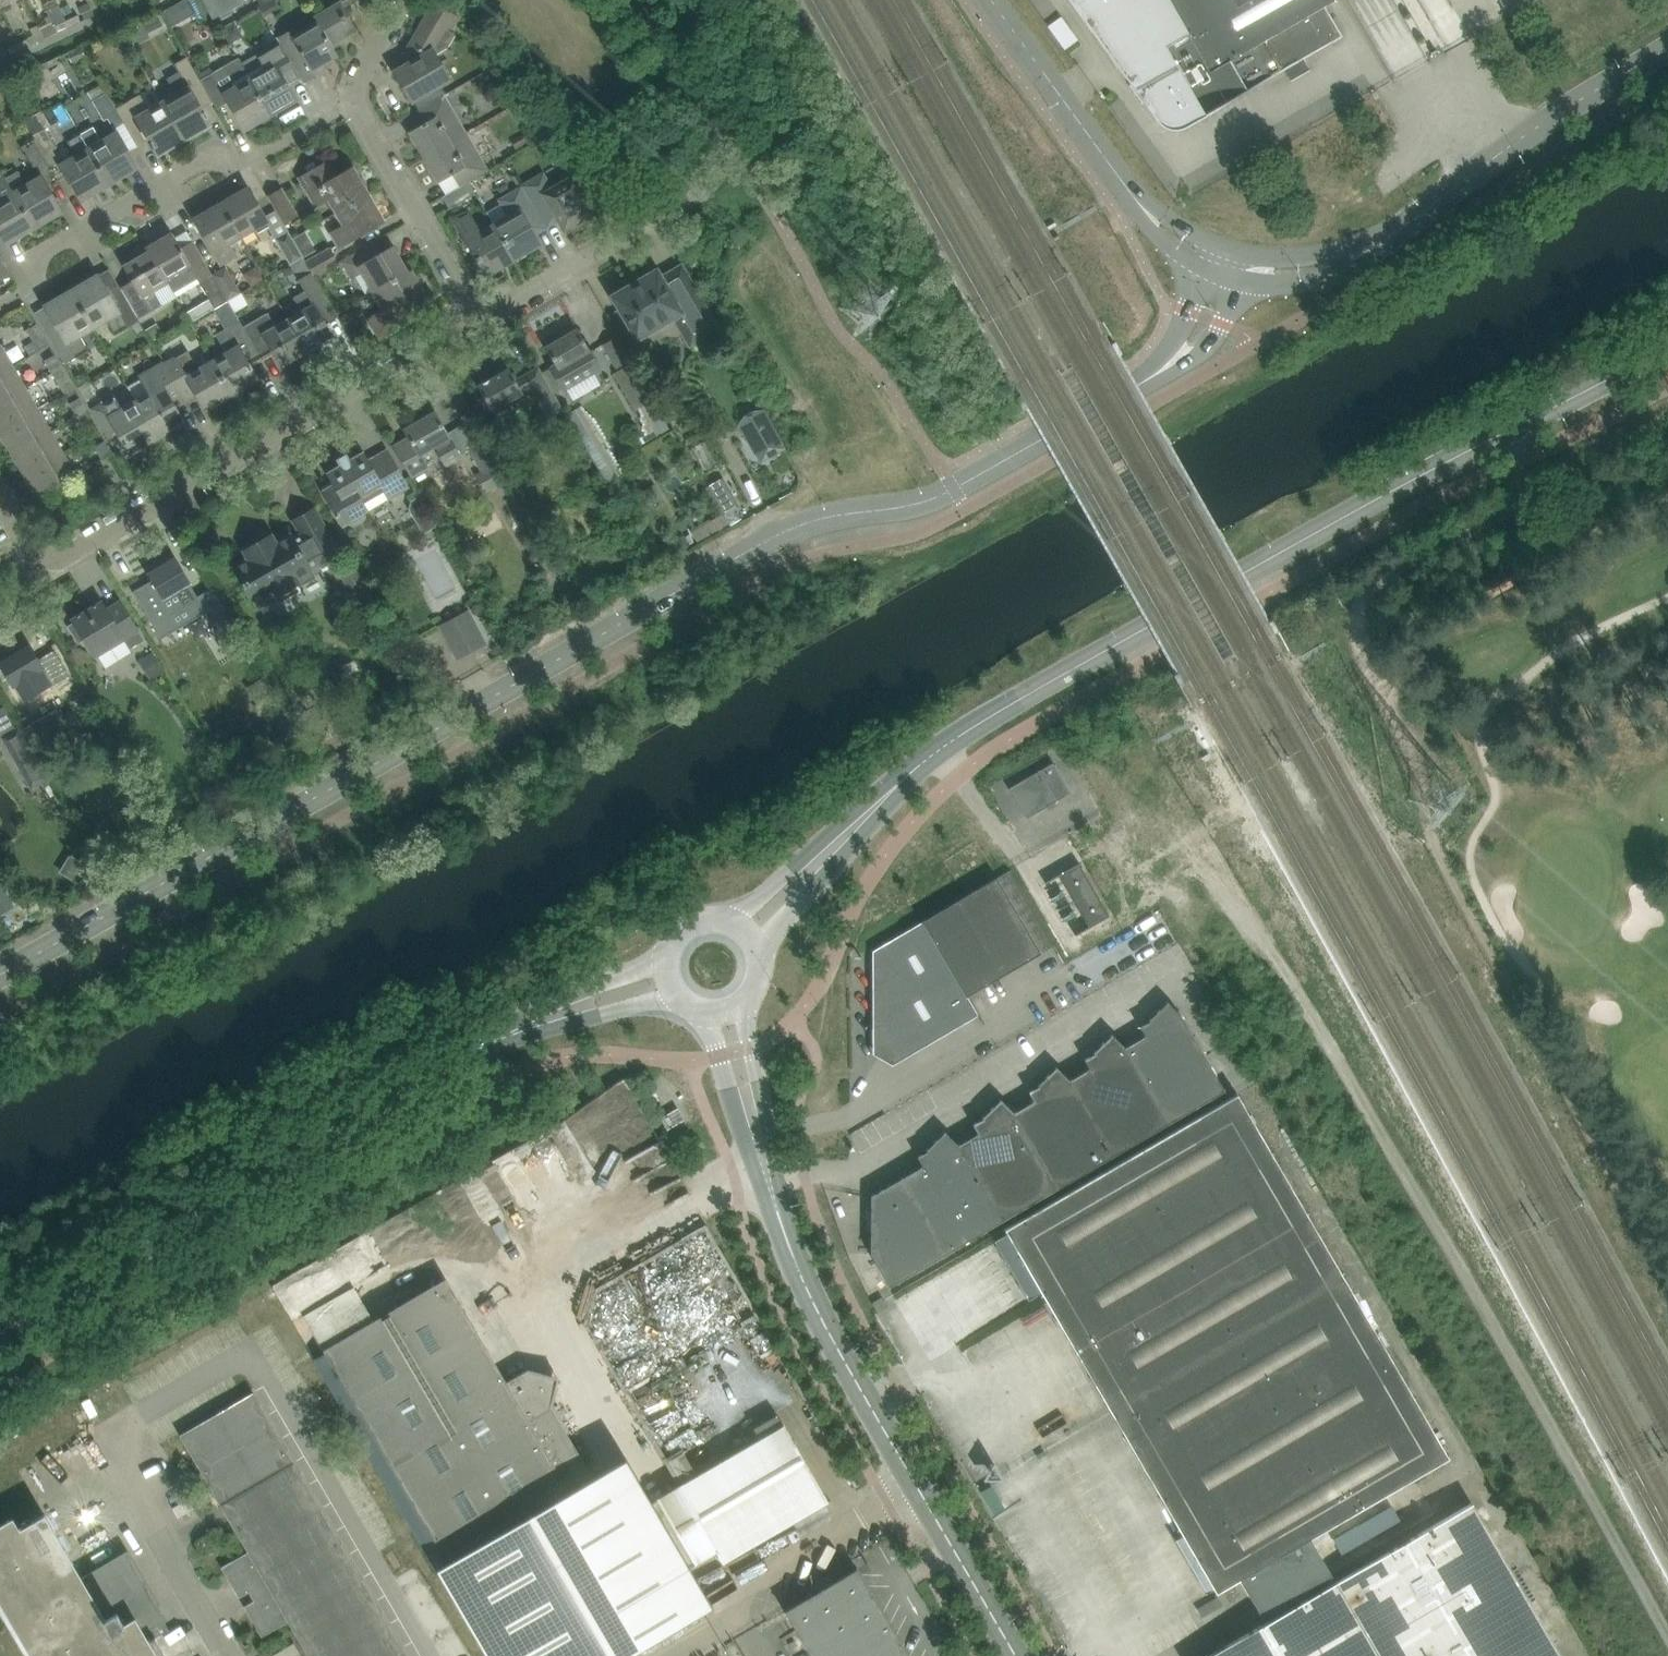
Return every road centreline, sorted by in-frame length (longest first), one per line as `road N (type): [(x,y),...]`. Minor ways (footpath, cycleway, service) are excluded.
road 1 (tertiary): [(0,975),(764,541),(814,519),(915,504),(954,489),(1152,377)]
road 2 (track): [(1667,1637),(1281,971),(1134,753)]
road 3 (track): [(1667,1279),(1446,875),(1417,774),(1360,633),(1365,603),(1386,579),(1500,512),(1516,461)]
road 4 (tertiary): [(847,836),(938,750),(1029,695),(1667,344)]
road 5 (tertiary): [(0,1337),(376,1109),(530,1026)]
road 6 (tertiary): [(1014,1655),(803,1285),(781,1232),(751,1105)]
road 7 (residential): [(41,566),(473,314)]
road 8 (residential): [(0,311),(31,292),(46,250),(209,157),(271,157),(356,108)]
road 9 (tertiary): [(1389,241),(1536,129),(1667,51)]
road 10 (residential): [(473,314),(517,303),(703,191)]
road 11 (tertiary): [(1145,210),(988,0)]
road 12 (residential): [(473,314),(356,108)]
road 13 (tertiary): [(1389,241),(1278,257),(1230,248)]
road 14 (tertiary): [(1238,281),(1338,272),(1389,241)]
road 15 (tertiary): [(668,957),(583,991),(530,1026)]
road 16 (tertiary): [(530,1026),(678,994)]
road 17 (tertiary): [(757,949),(826,878),(847,836)]
road 18 (tertiary): [(847,836),(791,868),(734,923)]
road 19 (tertiary): [(1152,377),(1202,348),(1238,281)]
road 20 (residential): [(356,108),(354,79),(403,0)]

